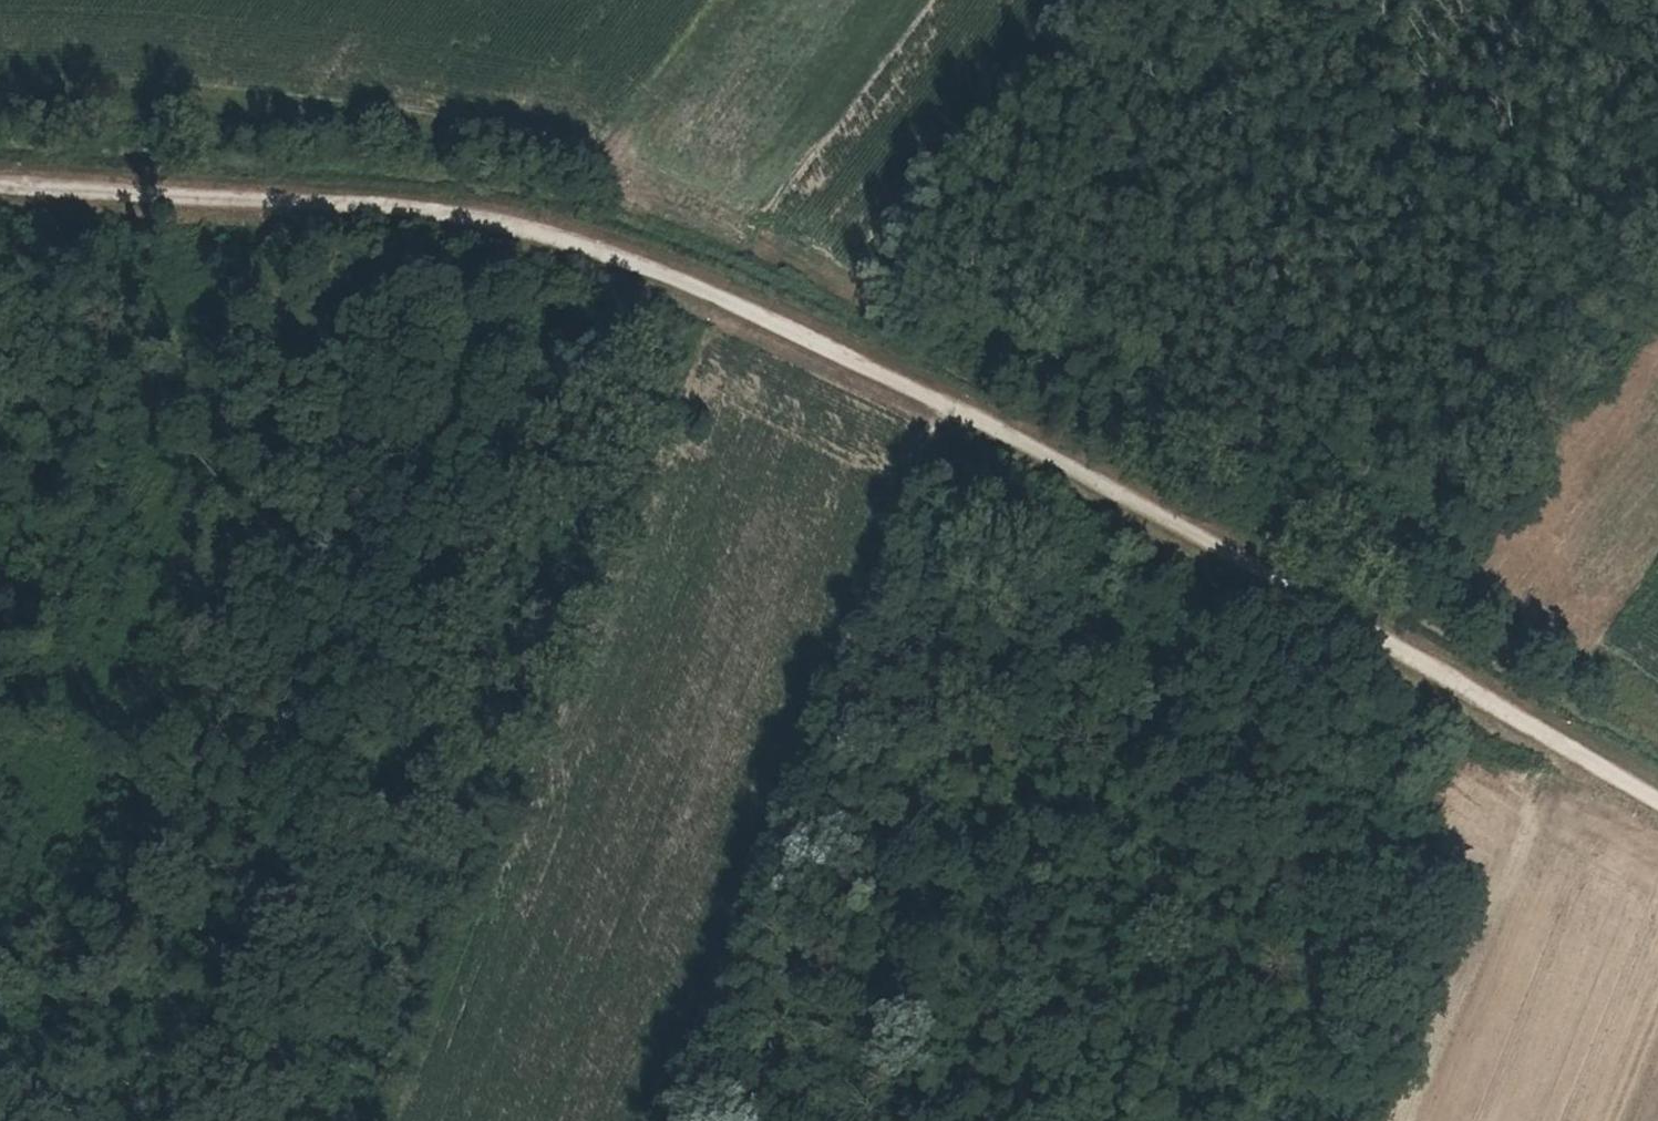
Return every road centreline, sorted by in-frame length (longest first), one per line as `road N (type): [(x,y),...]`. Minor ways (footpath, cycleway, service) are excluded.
road 1 (track): [(0,186),(228,197),(582,248),(906,385),(1368,636),(1657,808)]

